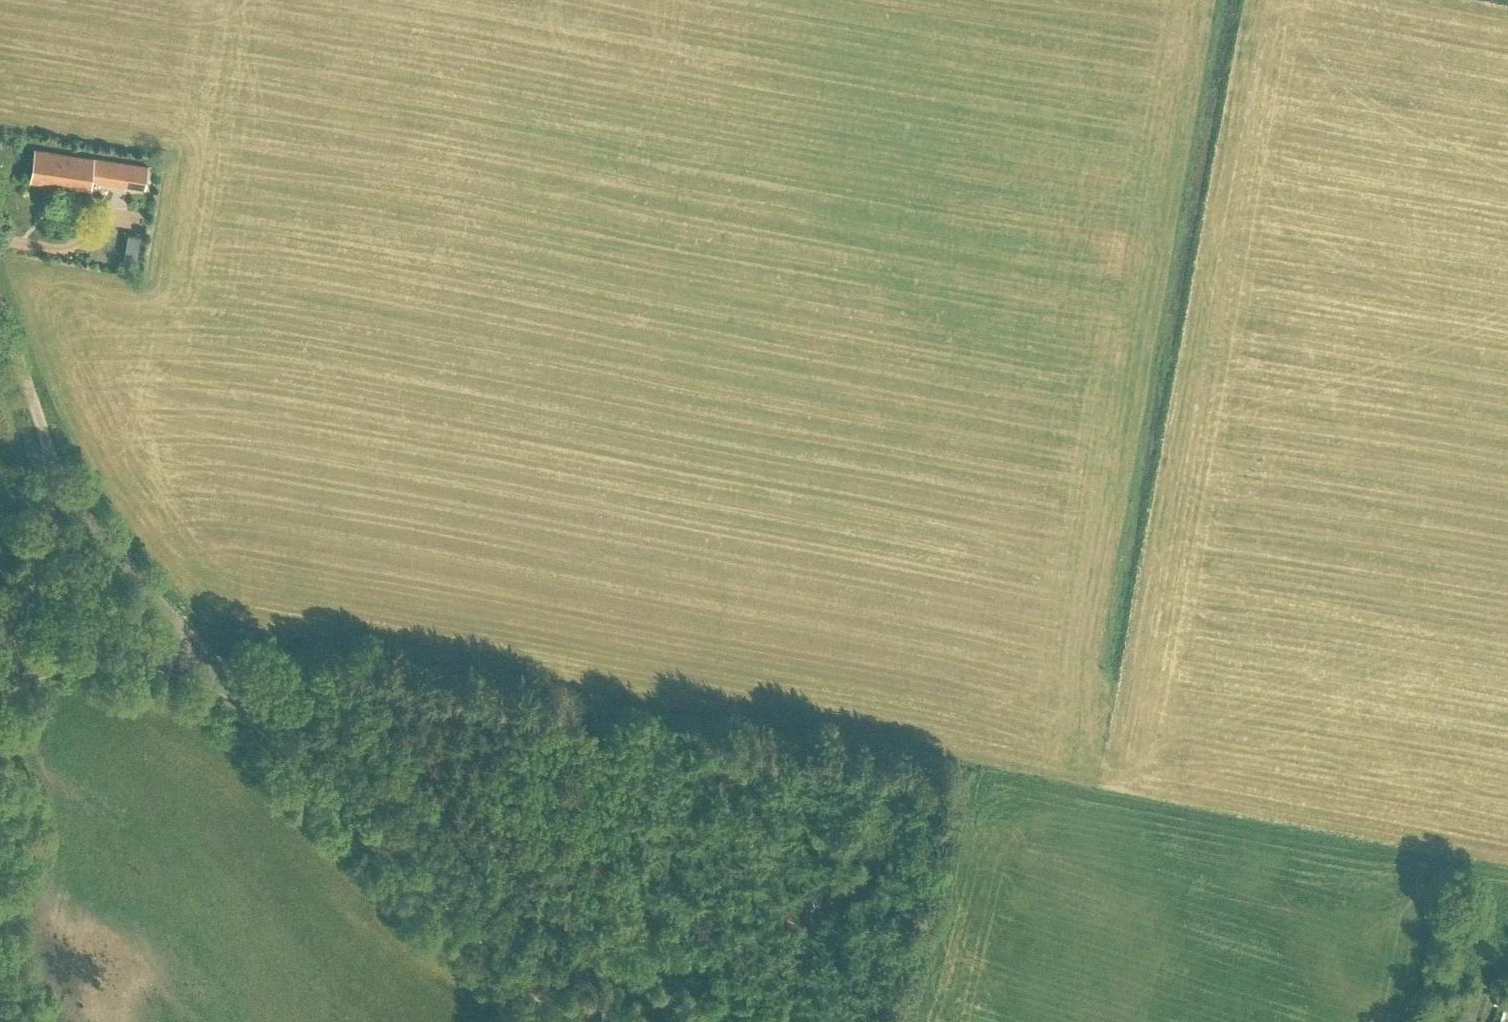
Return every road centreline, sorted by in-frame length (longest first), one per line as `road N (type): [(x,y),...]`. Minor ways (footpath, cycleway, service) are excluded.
road 1 (unclassified): [(573,1021),(231,680)]
road 2 (residential): [(231,680),(85,514),(50,459)]
road 3 (unclassified): [(231,680),(133,660),(84,659),(0,675)]
road 4 (residential): [(0,660),(49,521),(50,459)]
road 5 (residential): [(50,459),(0,311)]

